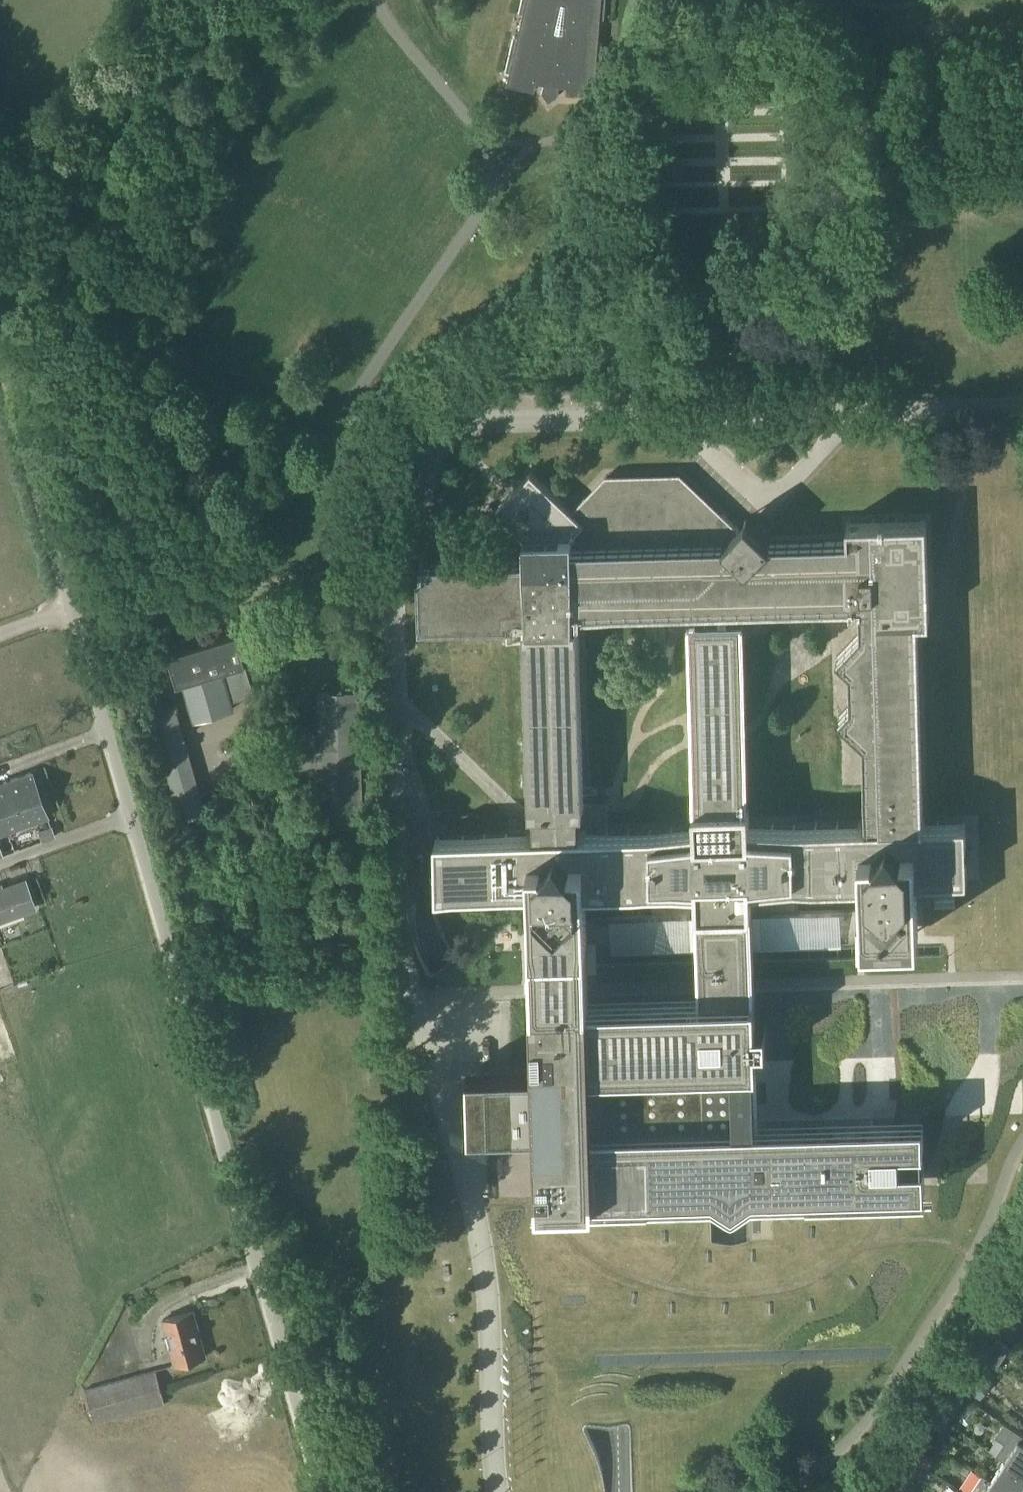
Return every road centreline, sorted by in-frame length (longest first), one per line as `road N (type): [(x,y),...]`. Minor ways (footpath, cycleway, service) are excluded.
road 1 (unclassified): [(320,1491),(172,938),(0,349)]

